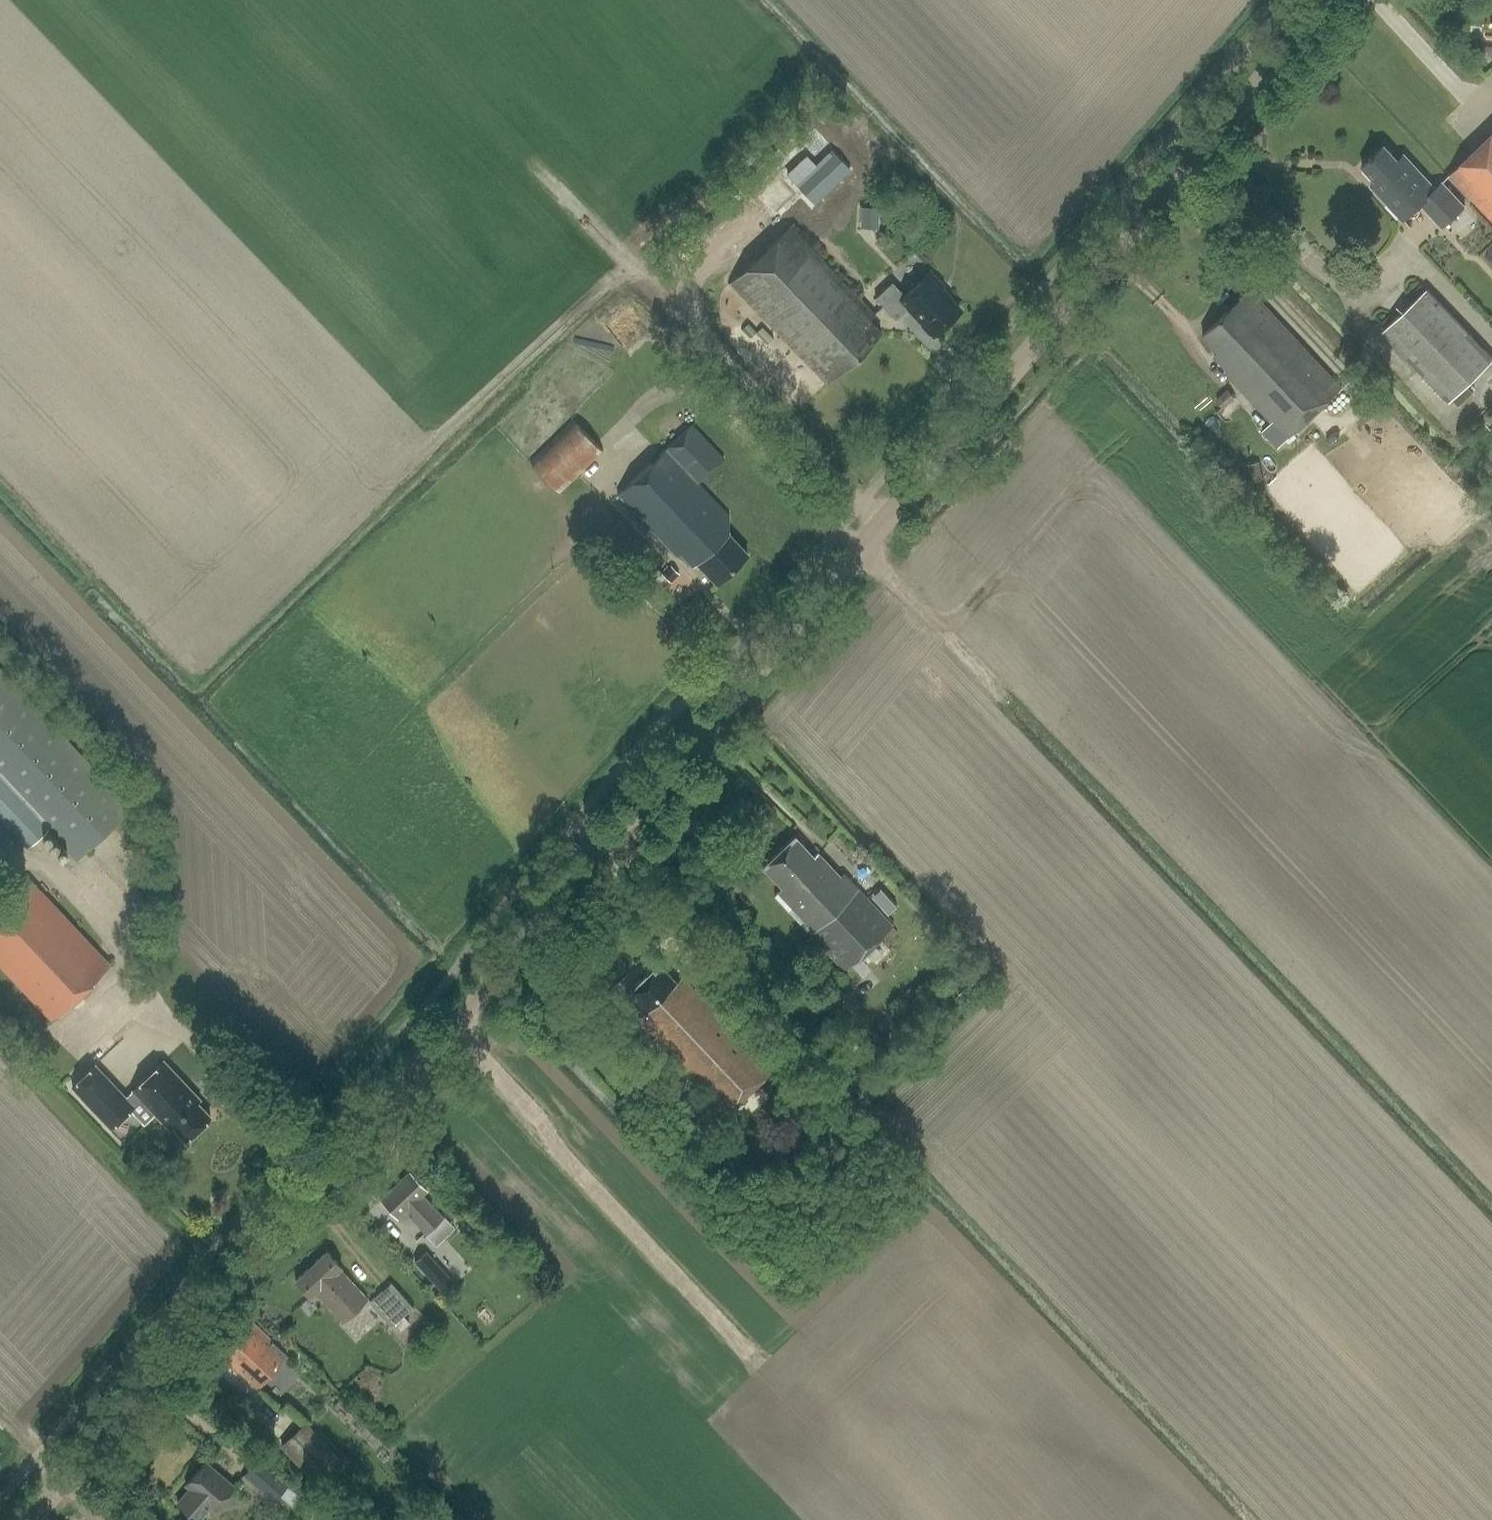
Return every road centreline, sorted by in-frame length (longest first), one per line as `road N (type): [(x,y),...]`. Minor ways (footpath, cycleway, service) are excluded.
road 1 (secondary): [(31,1519),(1331,0)]

